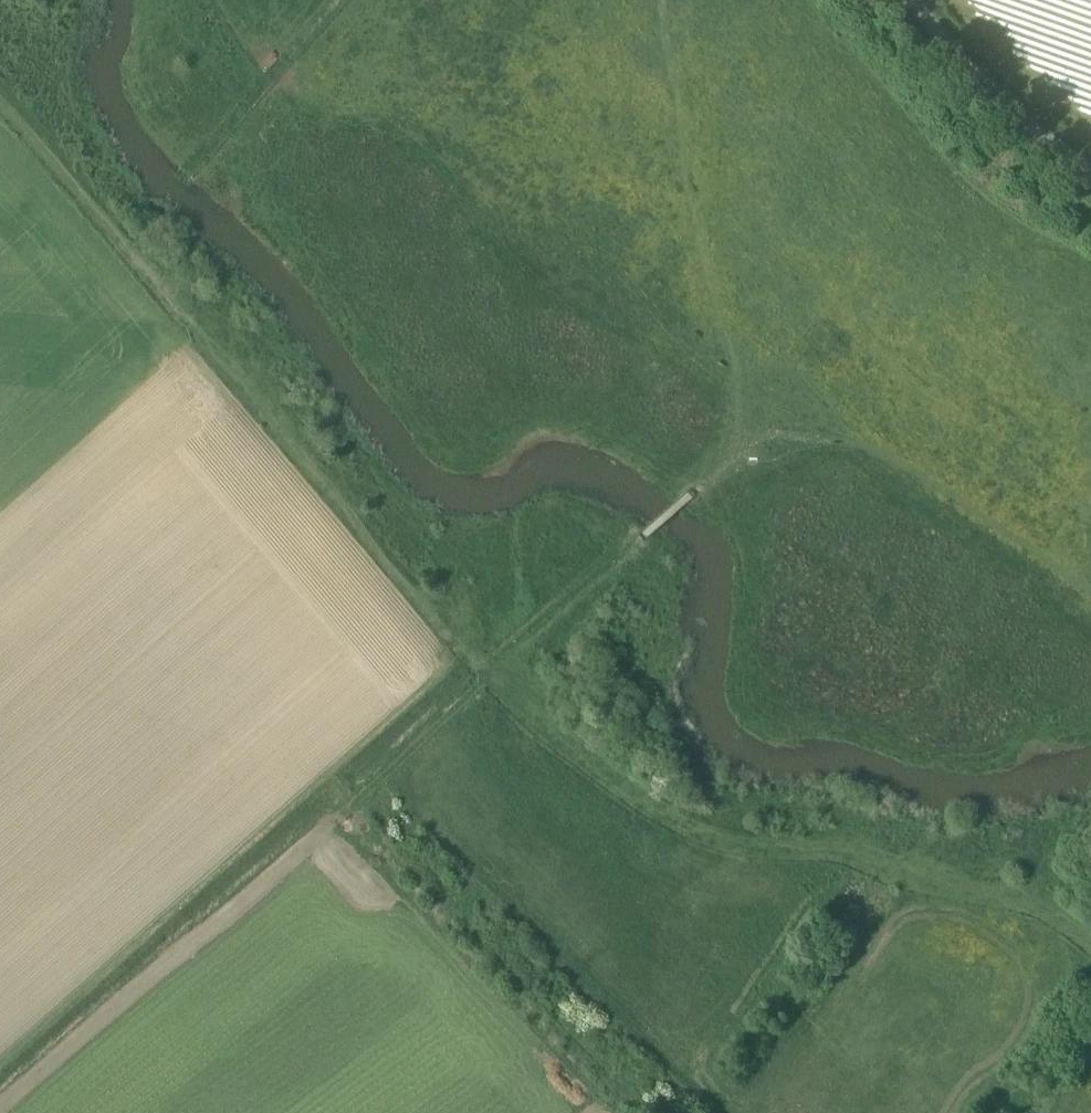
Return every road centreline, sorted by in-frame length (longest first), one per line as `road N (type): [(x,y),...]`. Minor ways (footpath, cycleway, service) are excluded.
road 1 (track): [(0,1104),(344,800)]
road 2 (track): [(663,1112),(344,800)]
road 3 (track): [(483,677),(702,485)]
road 4 (unclassified): [(1090,138),(976,42),(939,0)]
road 5 (track): [(344,800),(483,677)]

